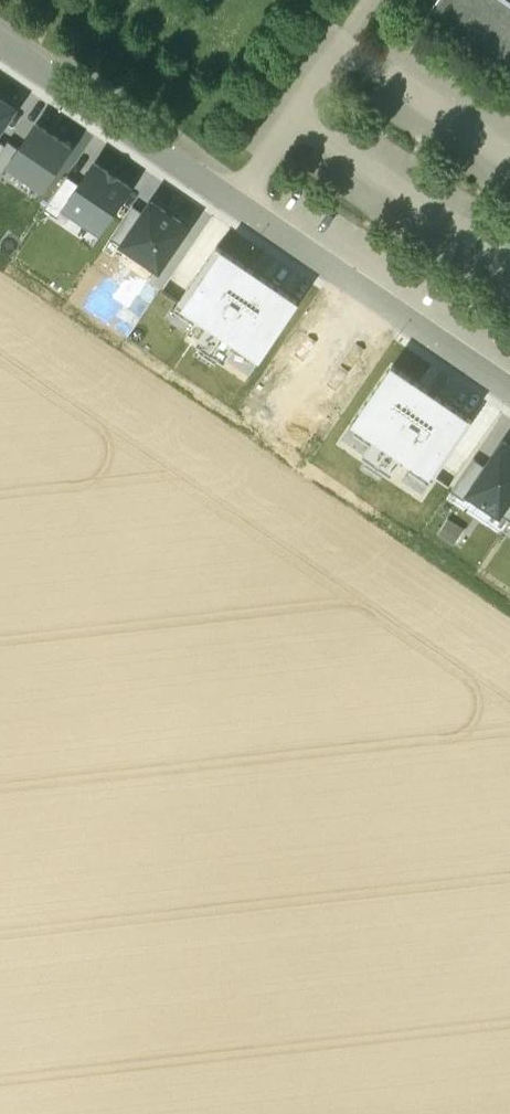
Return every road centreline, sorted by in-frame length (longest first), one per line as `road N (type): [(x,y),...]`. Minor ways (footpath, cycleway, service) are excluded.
road 1 (residential): [(0,44),(509,395)]

